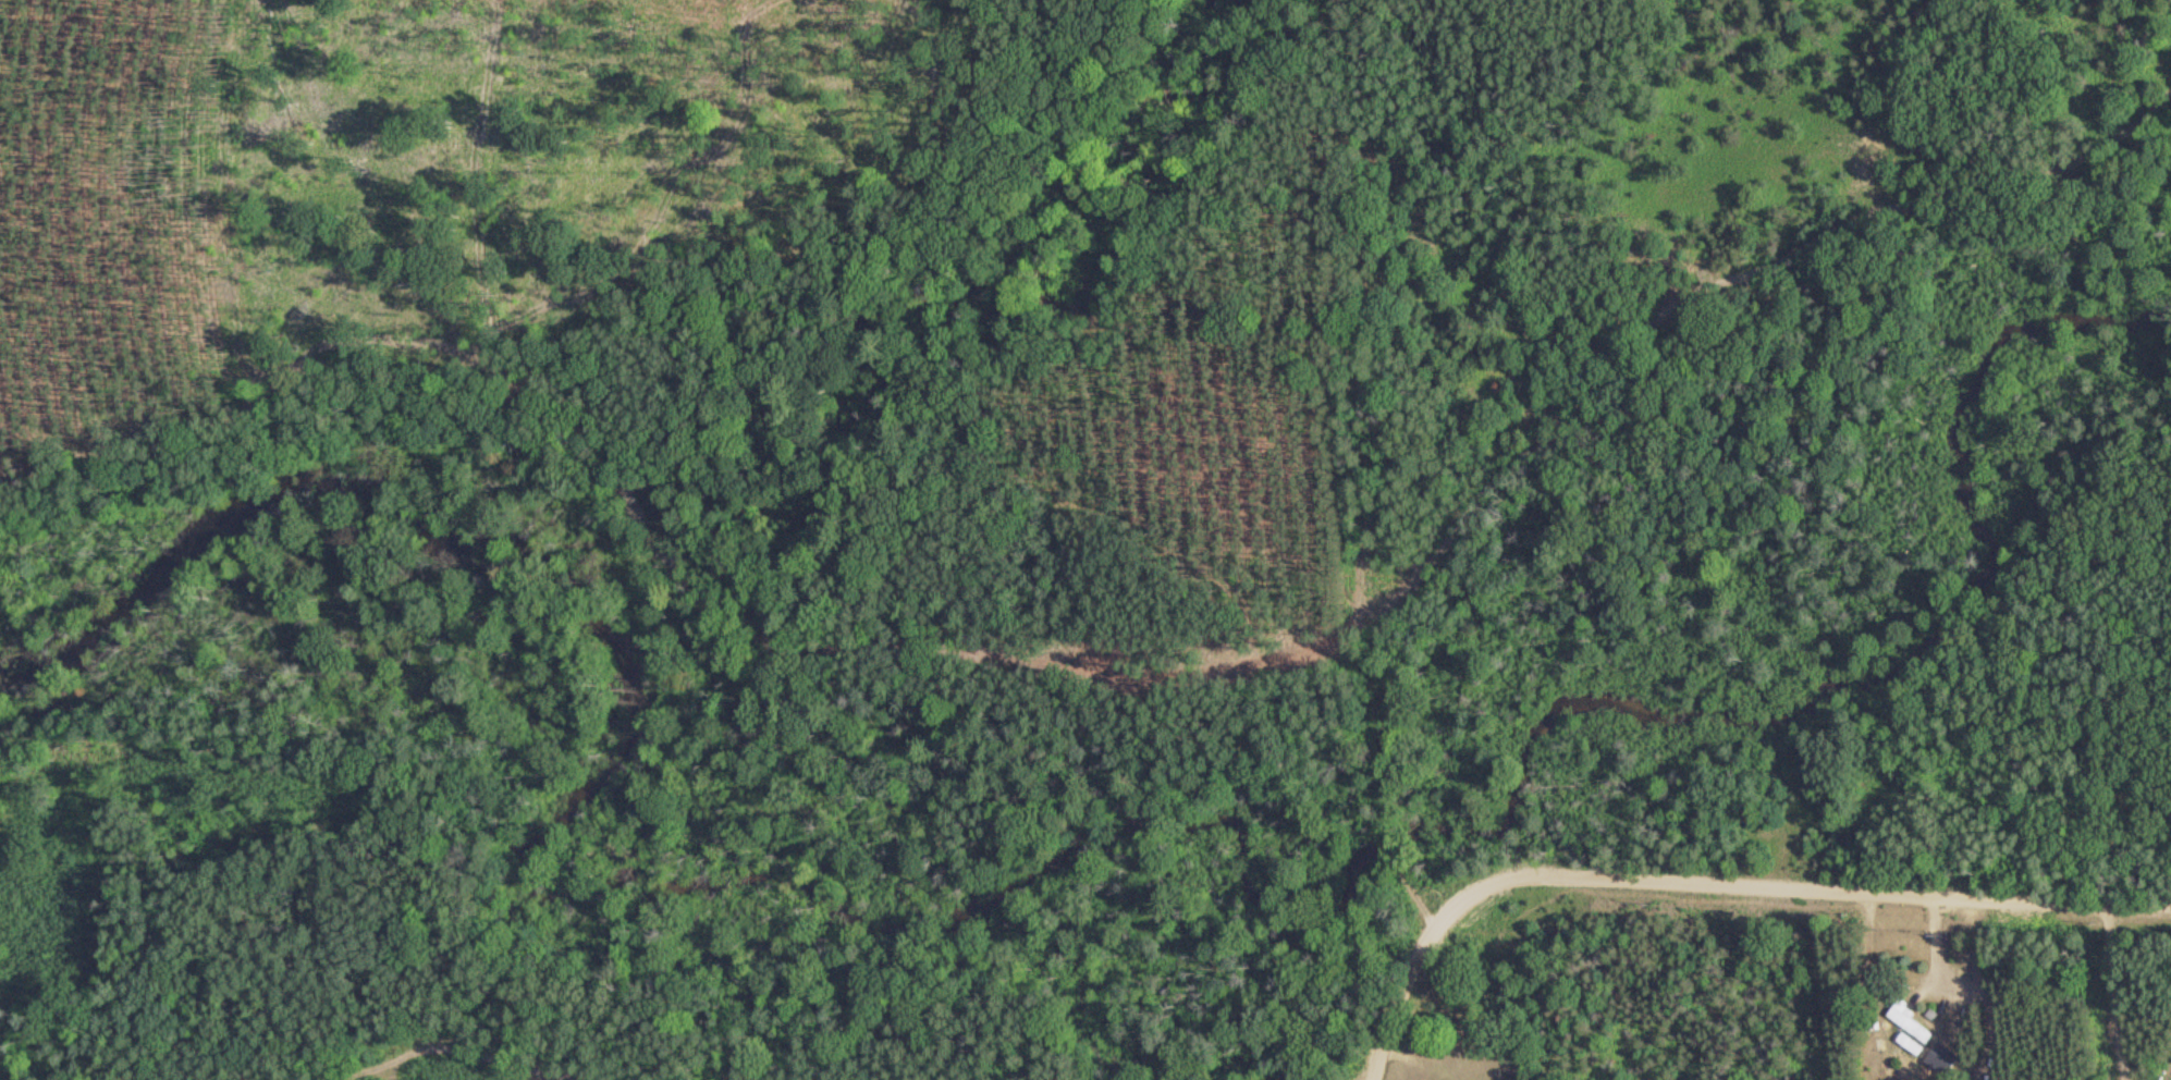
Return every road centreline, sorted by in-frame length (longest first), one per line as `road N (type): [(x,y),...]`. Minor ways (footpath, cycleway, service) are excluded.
road 1 (residential): [(1508,880),(1566,873),(2170,901)]
road 2 (residential): [(1372,1079),(1421,943),(1445,909),(1508,880)]

